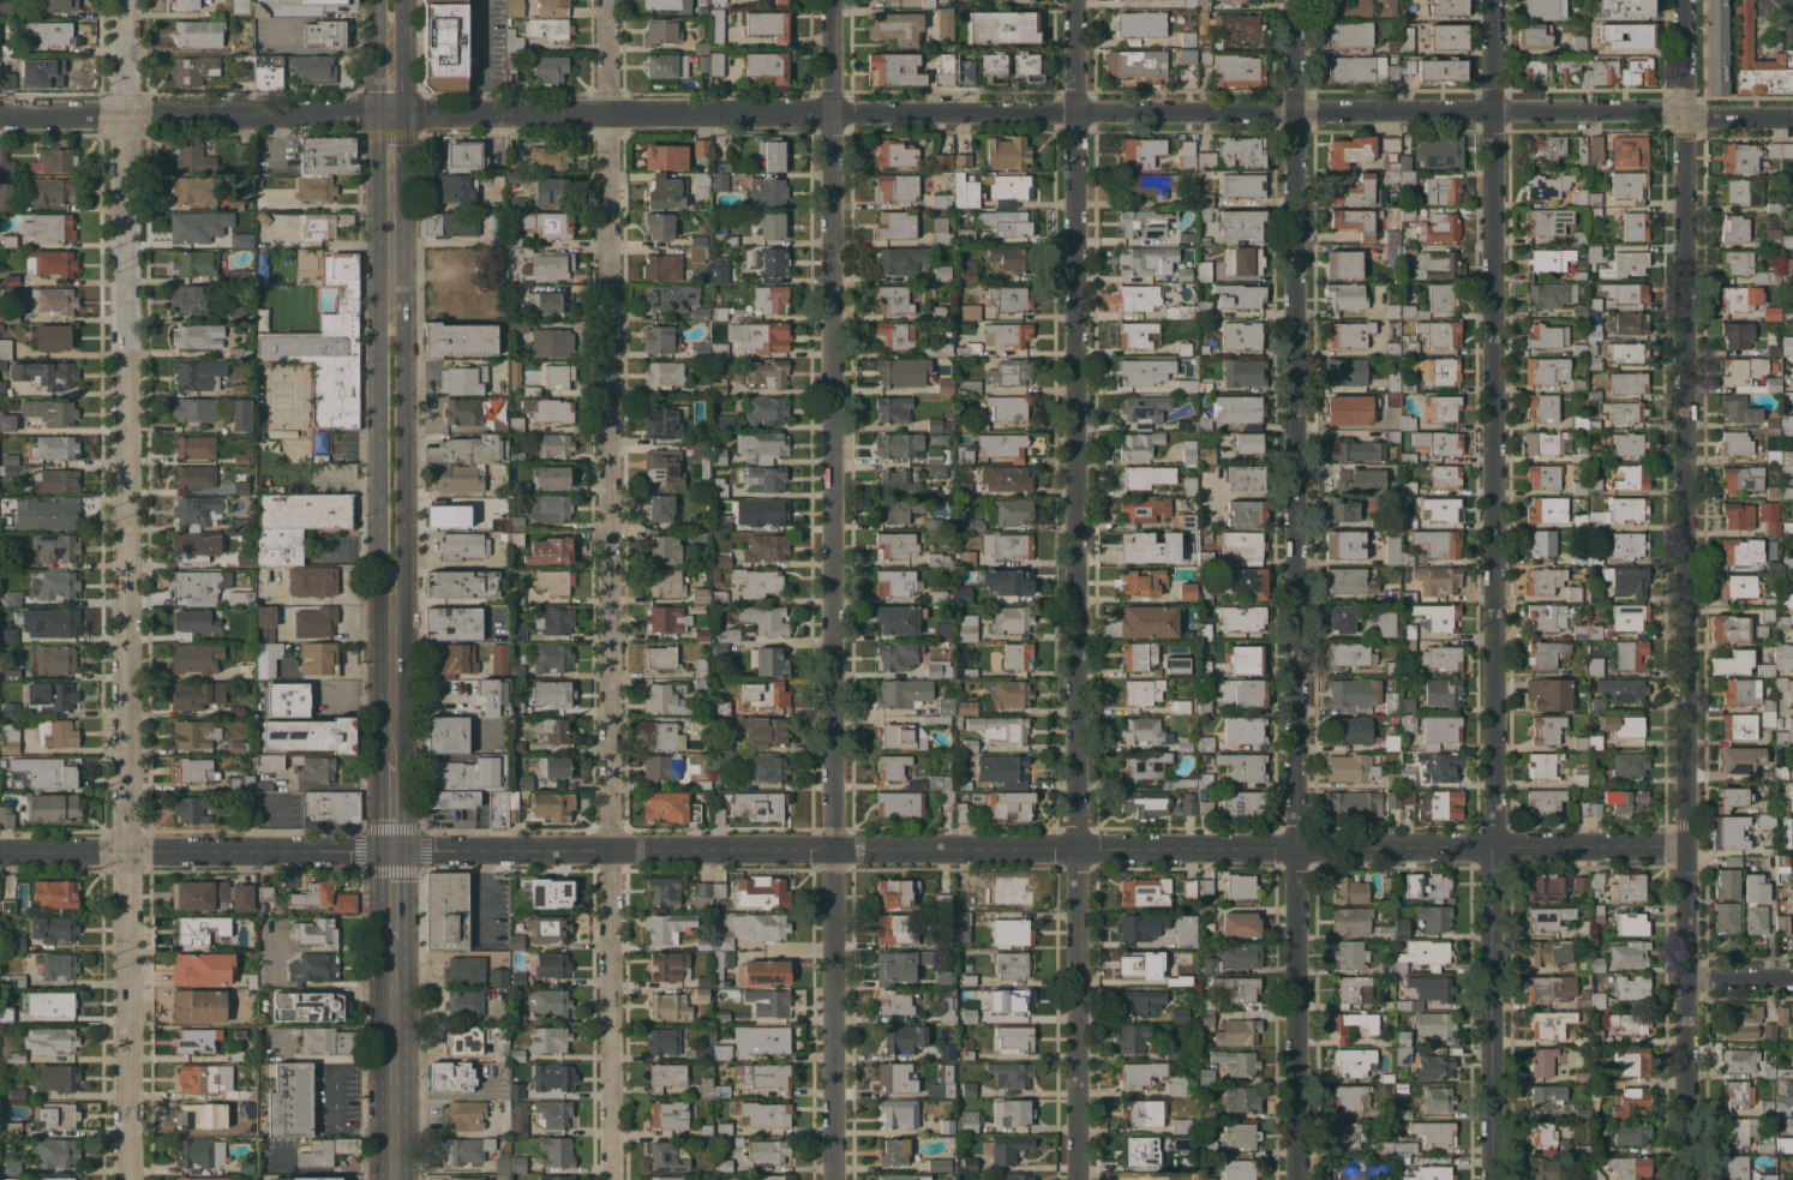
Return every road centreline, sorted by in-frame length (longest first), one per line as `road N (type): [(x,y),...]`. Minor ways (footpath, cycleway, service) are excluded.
road 1 (residential): [(1792,117),(1659,110),(0,113)]
road 2 (tertiary): [(1685,846),(0,852)]
road 3 (residential): [(1296,1179),(1291,0)]
road 4 (residential): [(610,1179),(606,0)]
road 5 (residential): [(832,1179),(830,0)]
road 6 (residential): [(126,1179),(125,0)]
road 7 (residential): [(1491,1179),(1490,0)]
road 8 (residential): [(1074,1179),(1073,0)]
road 9 (residential): [(1686,1179),(1683,114)]
road 10 (tertiary): [(391,186),(396,753)]
road 11 (tertiary): [(396,956),(394,1179)]

